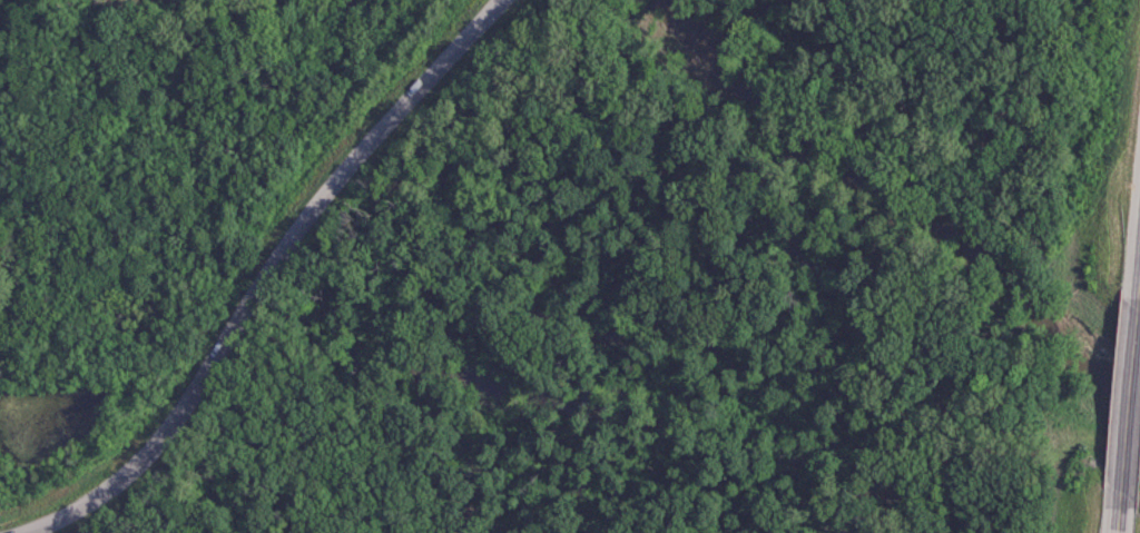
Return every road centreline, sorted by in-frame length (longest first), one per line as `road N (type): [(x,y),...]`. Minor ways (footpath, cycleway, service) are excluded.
road 1 (residential): [(13,532),(129,461),(178,393),(265,234),(467,0)]
road 2 (tertiary): [(1112,532),(1139,239)]

